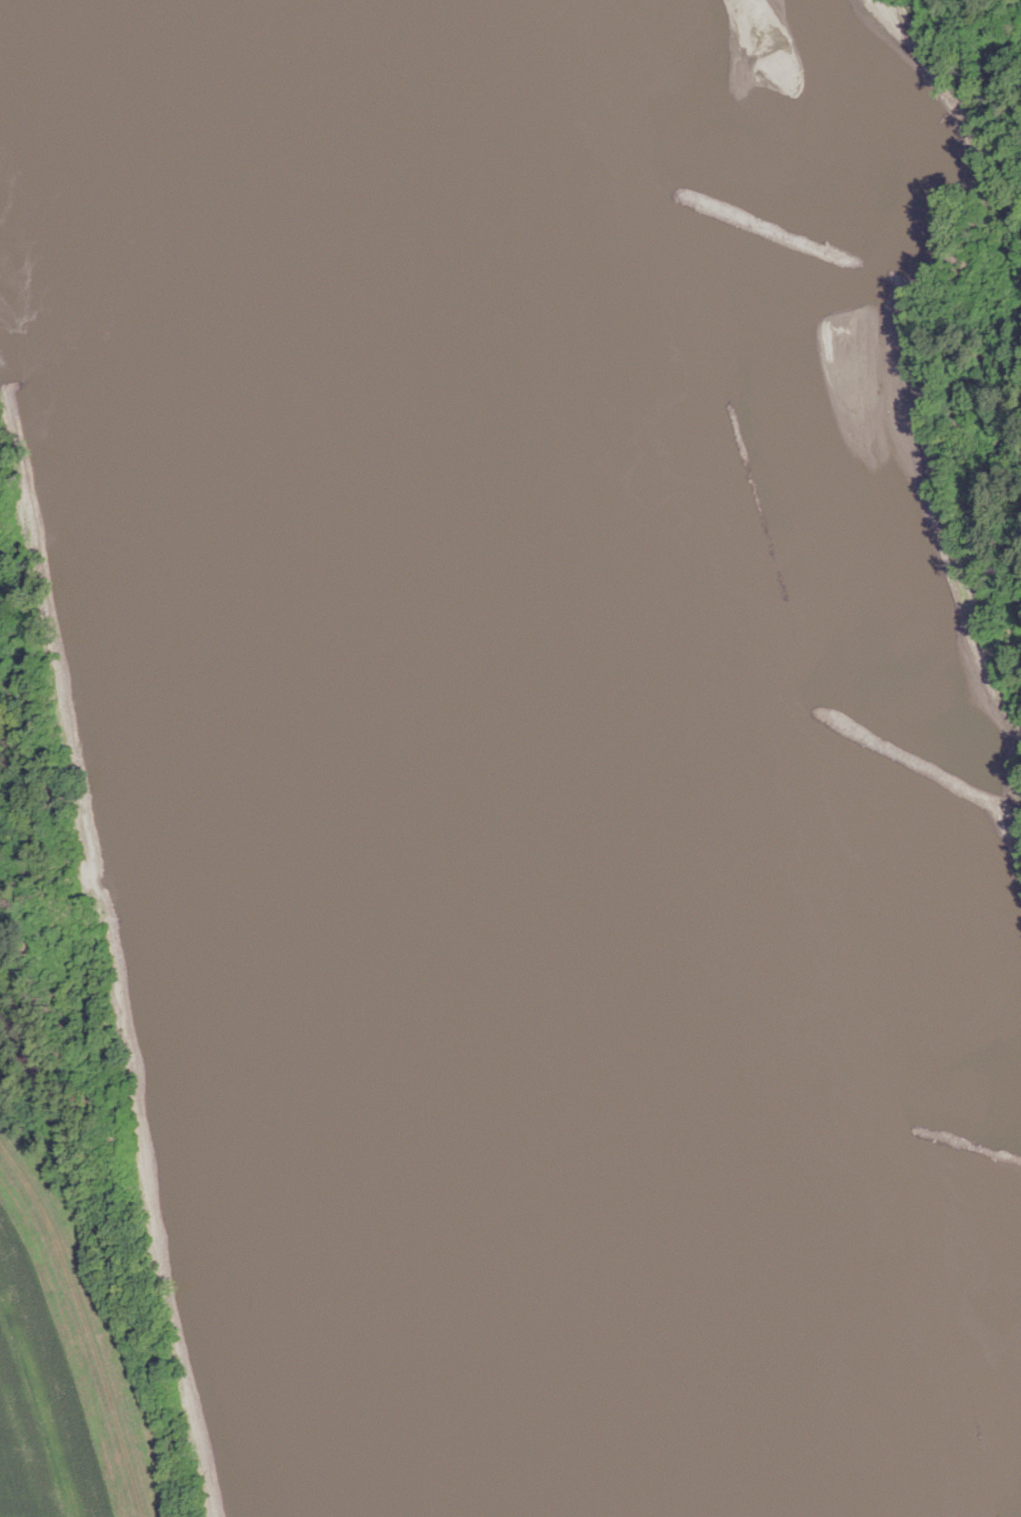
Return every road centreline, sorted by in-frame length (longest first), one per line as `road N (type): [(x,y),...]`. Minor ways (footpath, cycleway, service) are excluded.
road 1 (track): [(146,1516),(53,1233),(0,1150)]

